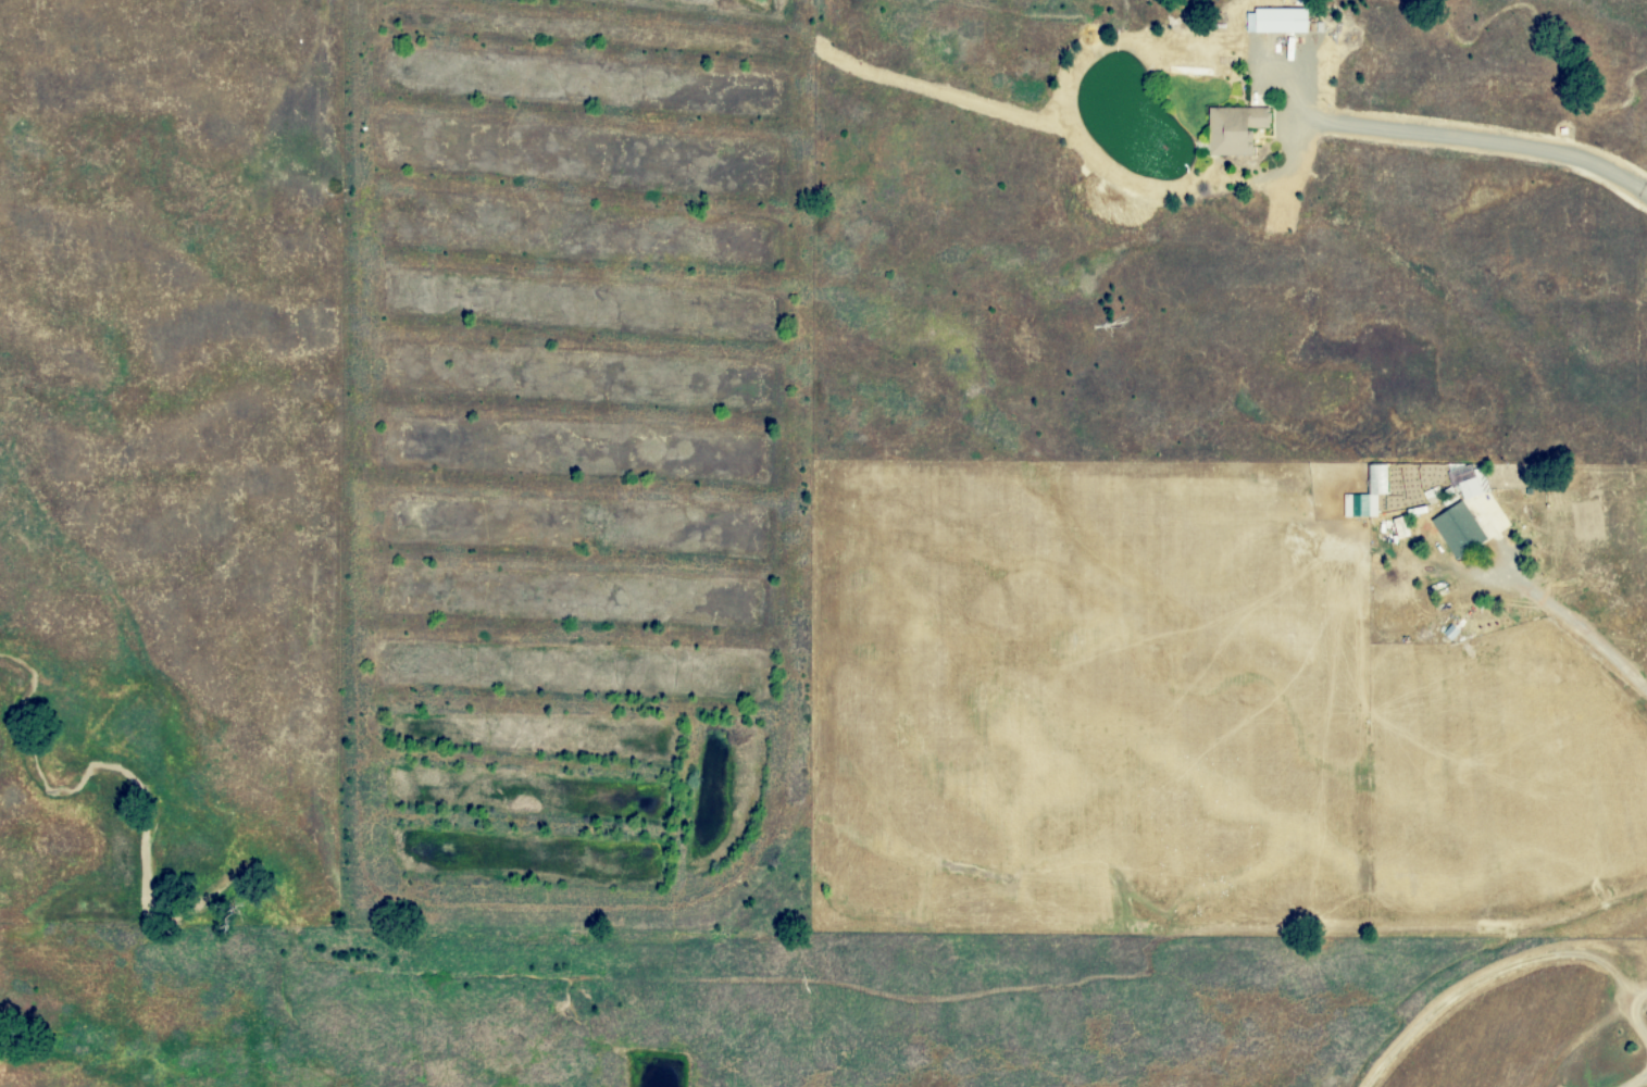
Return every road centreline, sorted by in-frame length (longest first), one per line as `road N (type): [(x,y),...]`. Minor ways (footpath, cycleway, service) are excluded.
road 1 (residential): [(710,899),(744,878),(773,841),(788,788),(807,461),(806,54),(813,43),(873,75),(1046,125),(1111,170),(1160,189),(1208,178),(1213,148)]
road 2 (residential): [(357,0),(355,865),(362,888),(376,901),(415,908),(617,912),(710,899)]

